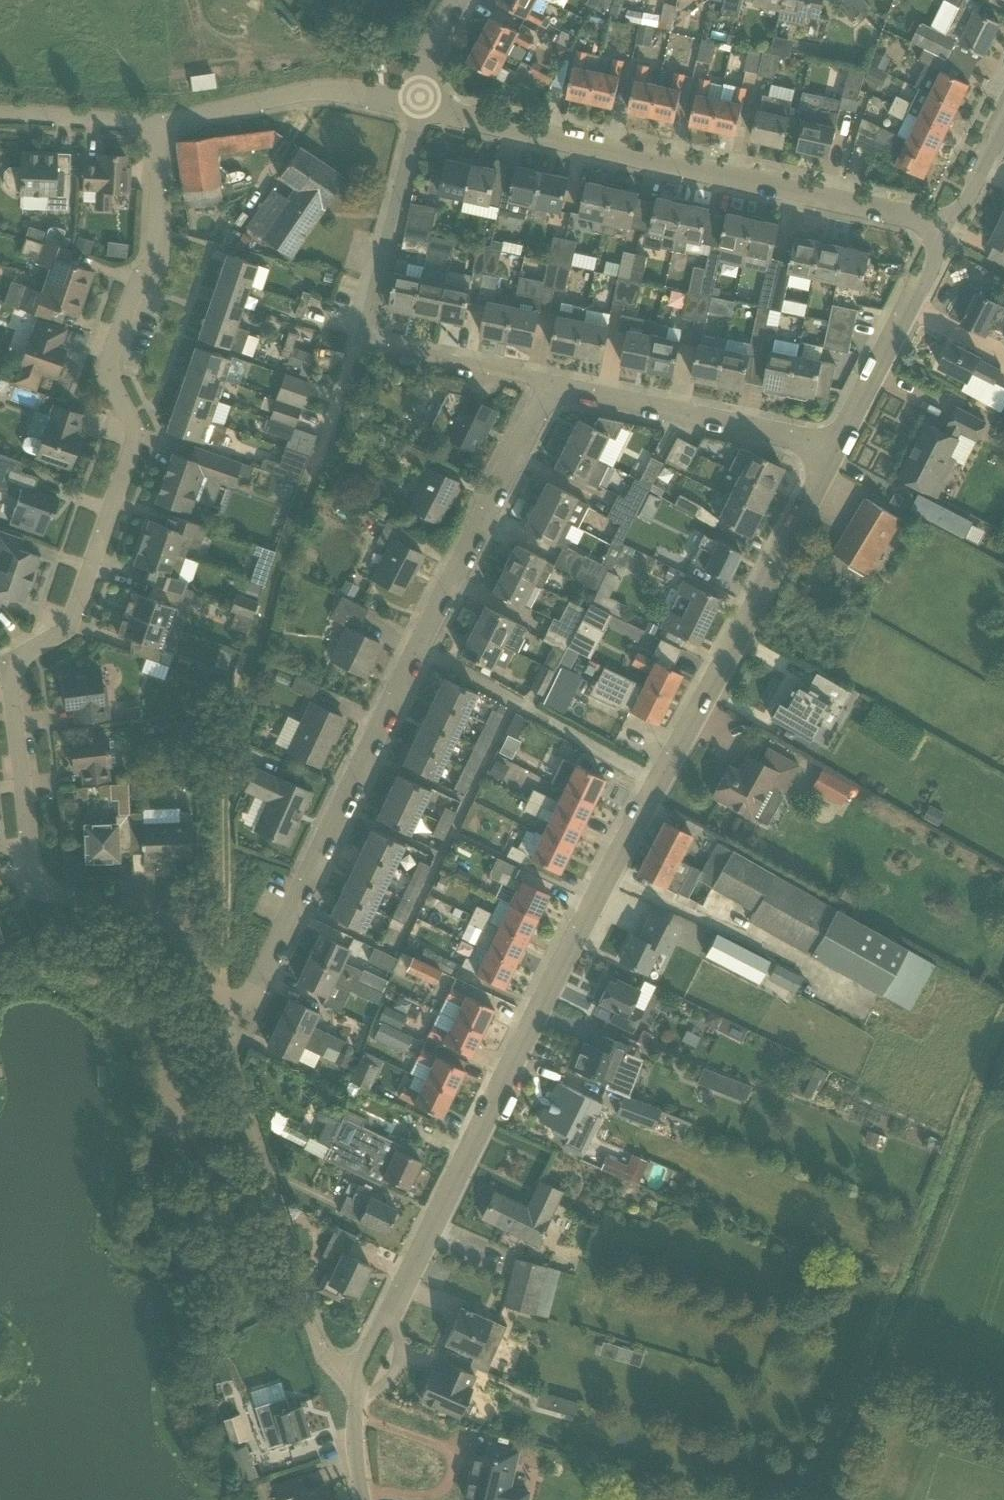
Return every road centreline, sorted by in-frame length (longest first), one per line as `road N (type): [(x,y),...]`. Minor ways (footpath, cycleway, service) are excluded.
road 1 (tertiary): [(344,1407),(355,1372),(826,450)]
road 2 (residential): [(223,1026),(172,937),(77,907),(52,890),(35,854),(14,663),(55,636),(80,605),(136,444),(114,386),(119,337),(154,266),(159,125)]
road 3 (residential): [(223,1026),(417,654),(542,382)]
road 4 (track): [(223,1026),(227,839),(249,671),(298,513),(363,352)]
road 5 (residential): [(941,226),(420,108)]
road 6 (residential): [(420,108),(363,352),(542,382)]
road 7 (residential): [(344,1407),(313,1363),(247,1155),(223,1026)]
road 8 (residential): [(826,450),(542,382)]
road 9 (residential): [(159,125),(300,92),(343,90),(410,105)]
road 10 (tertiary): [(826,450),(941,226)]
road 11 (residential): [(0,112),(159,125)]
road 12 (tertiary): [(941,226),(1003,102)]

